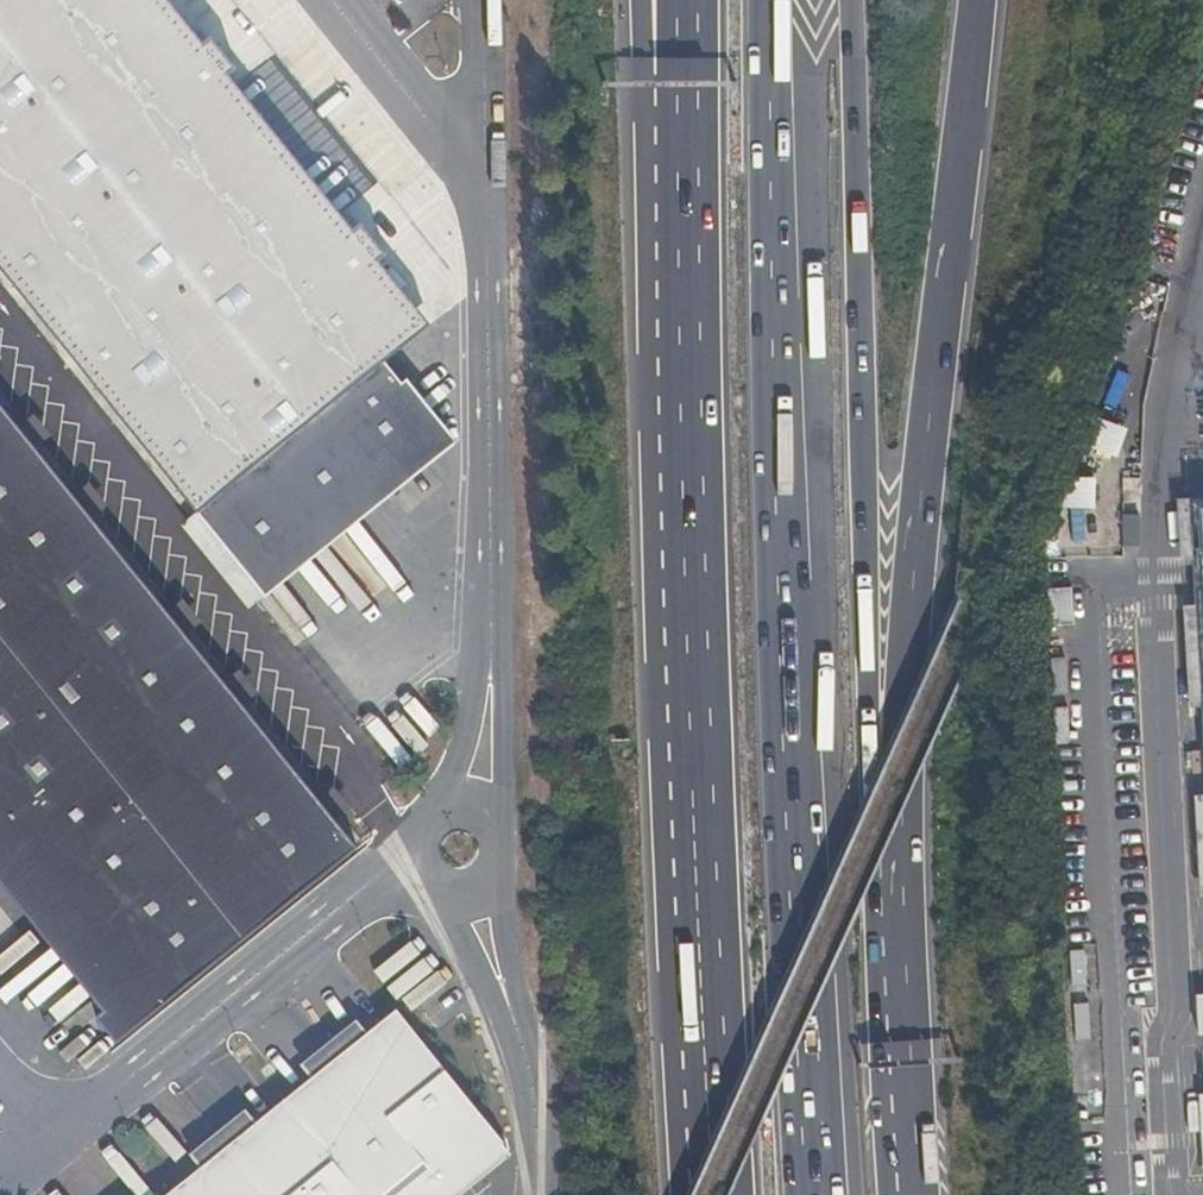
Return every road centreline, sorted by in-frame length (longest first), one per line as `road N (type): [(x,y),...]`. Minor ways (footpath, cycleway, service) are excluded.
road 1 (motorway): [(816,1194),(768,0)]
road 2 (motorway): [(689,89),(729,1194)]
road 3 (motorway): [(898,873),(911,534),(976,0)]
road 4 (motorway): [(898,873),(873,788),(862,628),(855,0)]
road 5 (unclassified): [(0,1188),(359,886),(418,864)]
road 6 (unclassified): [(480,159),(490,651)]
road 7 (motorway): [(910,1194),(898,873)]
road 8 (unclassified): [(480,159),(441,137),(330,0)]
road 9 (unclassified): [(529,1194),(532,1094),(508,1002)]
road 10 (unclassified): [(496,819),(501,683),(490,651)]
road 11 (unclassified): [(490,651),(474,677),(441,807)]
road 12 (unclassified): [(477,0),(480,159)]
road 13 (unclassified): [(440,889),(487,988),(508,1002)]
road 14 (unclassified): [(508,1002),(513,981),(496,877)]

